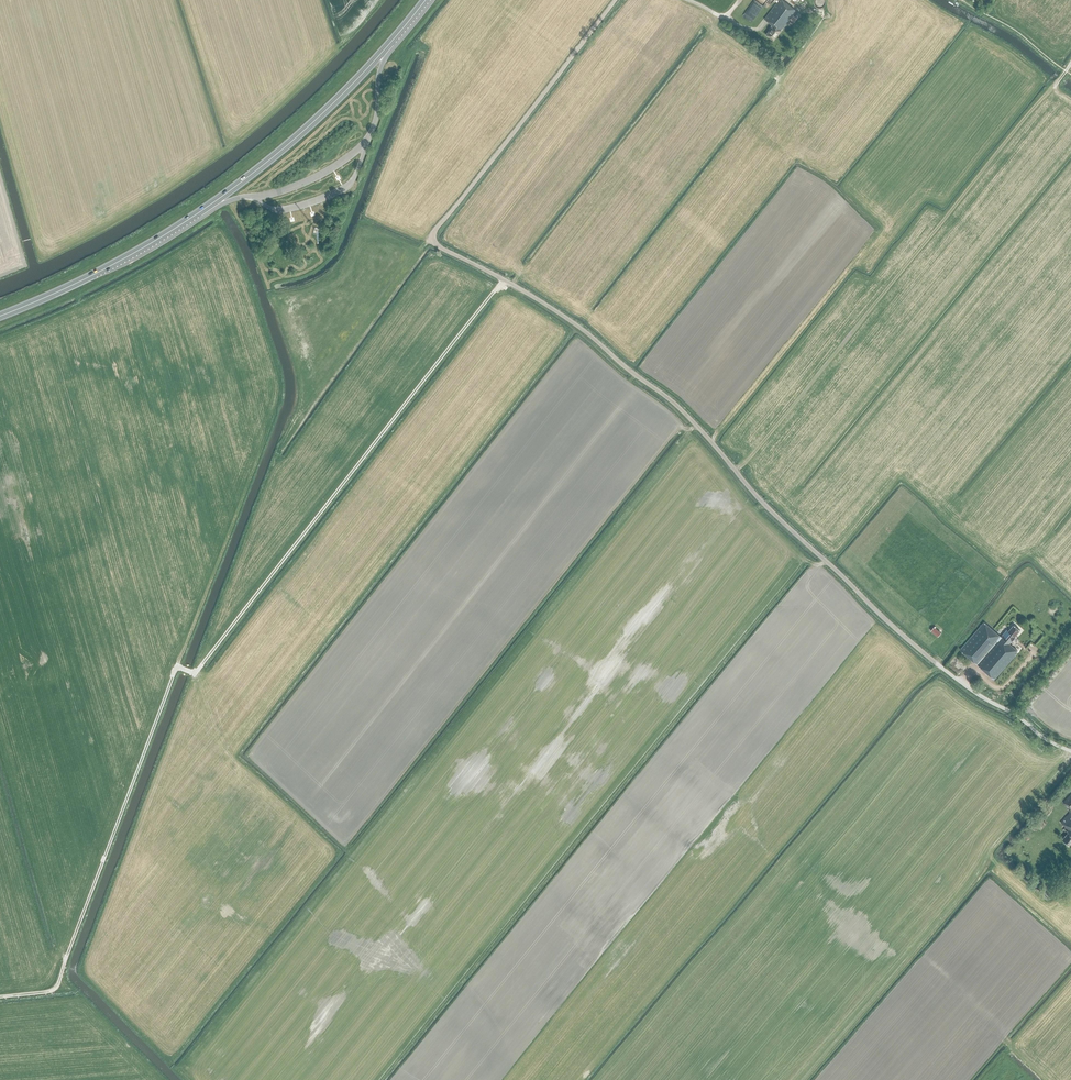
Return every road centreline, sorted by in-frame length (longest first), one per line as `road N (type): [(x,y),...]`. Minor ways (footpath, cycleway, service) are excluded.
road 1 (track): [(935,663),(765,504),(673,402),(581,327),(434,240),(616,0)]
road 2 (trunk): [(0,315),(120,260),(210,206)]
road 3 (trunk): [(210,206),(256,173),(384,51)]
road 4 (unclassified): [(1070,752),(935,663)]

